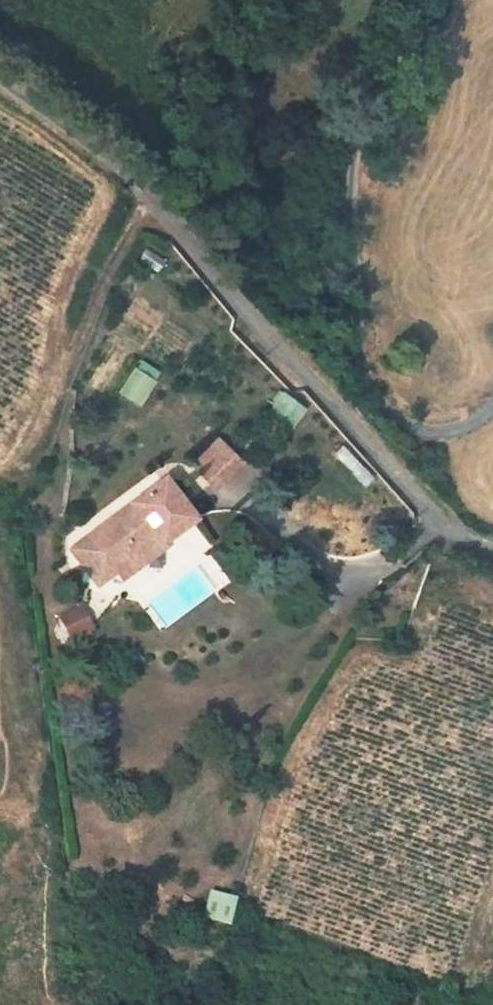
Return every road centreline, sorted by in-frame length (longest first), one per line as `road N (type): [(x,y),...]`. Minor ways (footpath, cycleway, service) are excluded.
road 1 (residential): [(0,79),(124,171),(278,331),(395,473),(459,535),(492,549)]
road 2 (residential): [(492,402),(449,425),(410,426),(351,329),(356,139),(445,0)]
road 3 (track): [(152,198),(110,265),(15,470),(0,479)]

